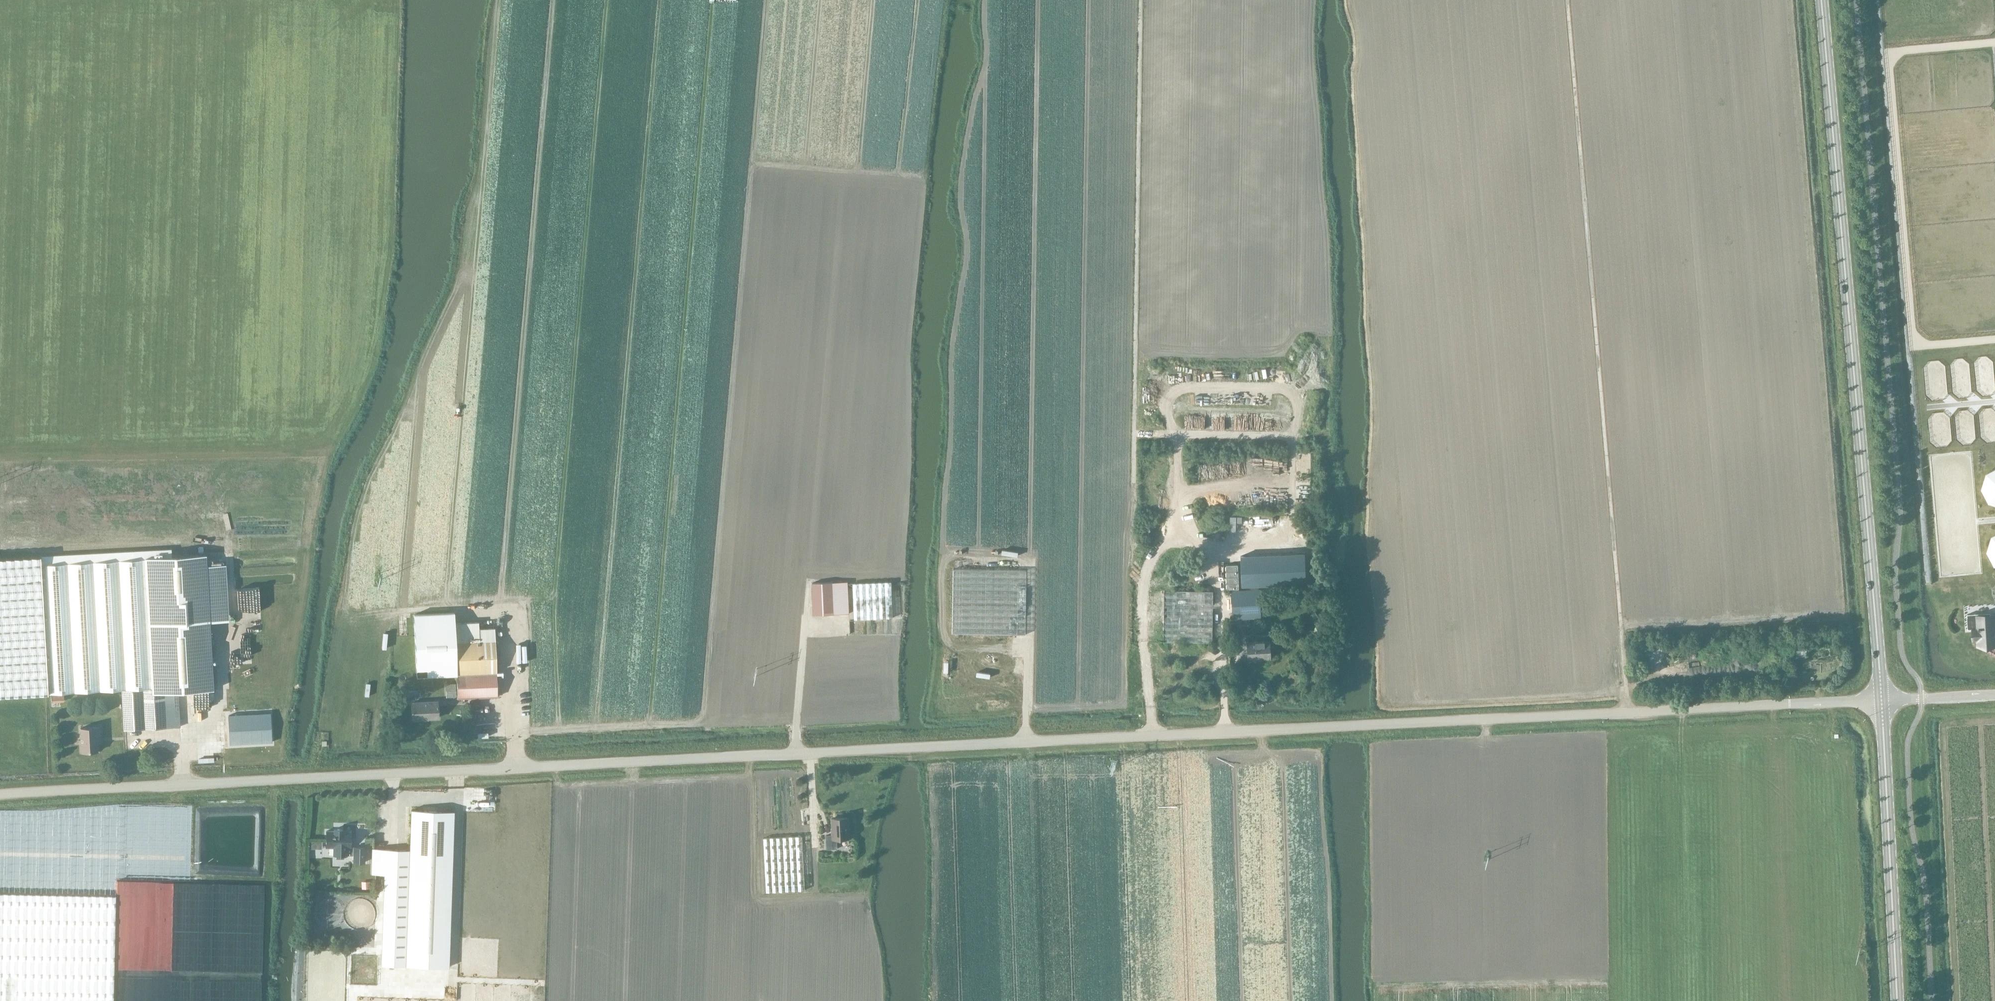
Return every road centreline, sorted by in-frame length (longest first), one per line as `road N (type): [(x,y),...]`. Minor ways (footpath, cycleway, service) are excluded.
road 1 (unclassified): [(0,801),(1882,701)]
road 2 (tertiary): [(1882,701),(1821,0)]
road 3 (tertiary): [(1898,1000),(1882,701)]

